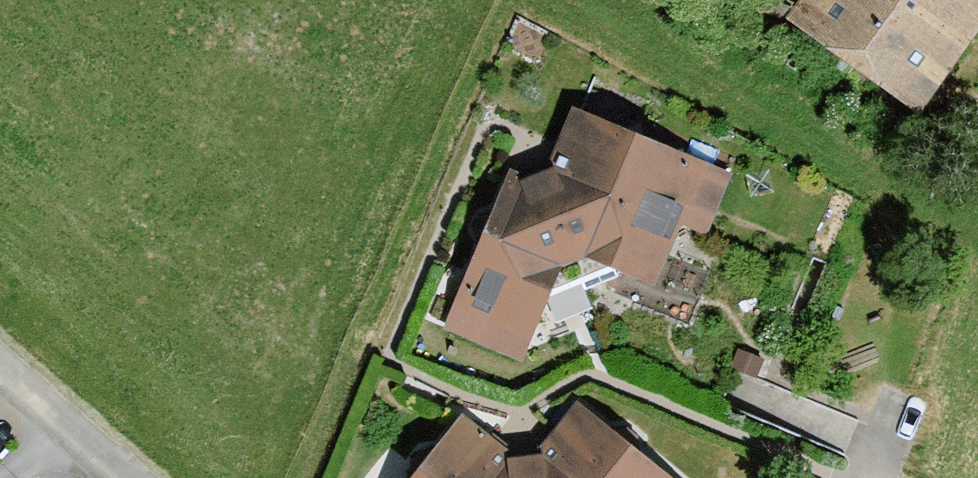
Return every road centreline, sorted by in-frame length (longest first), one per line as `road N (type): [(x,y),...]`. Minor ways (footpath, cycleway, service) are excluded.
road 1 (track): [(305,477),(511,0)]
road 2 (track): [(575,0),(974,234)]
road 3 (residential): [(128,477),(0,367)]

